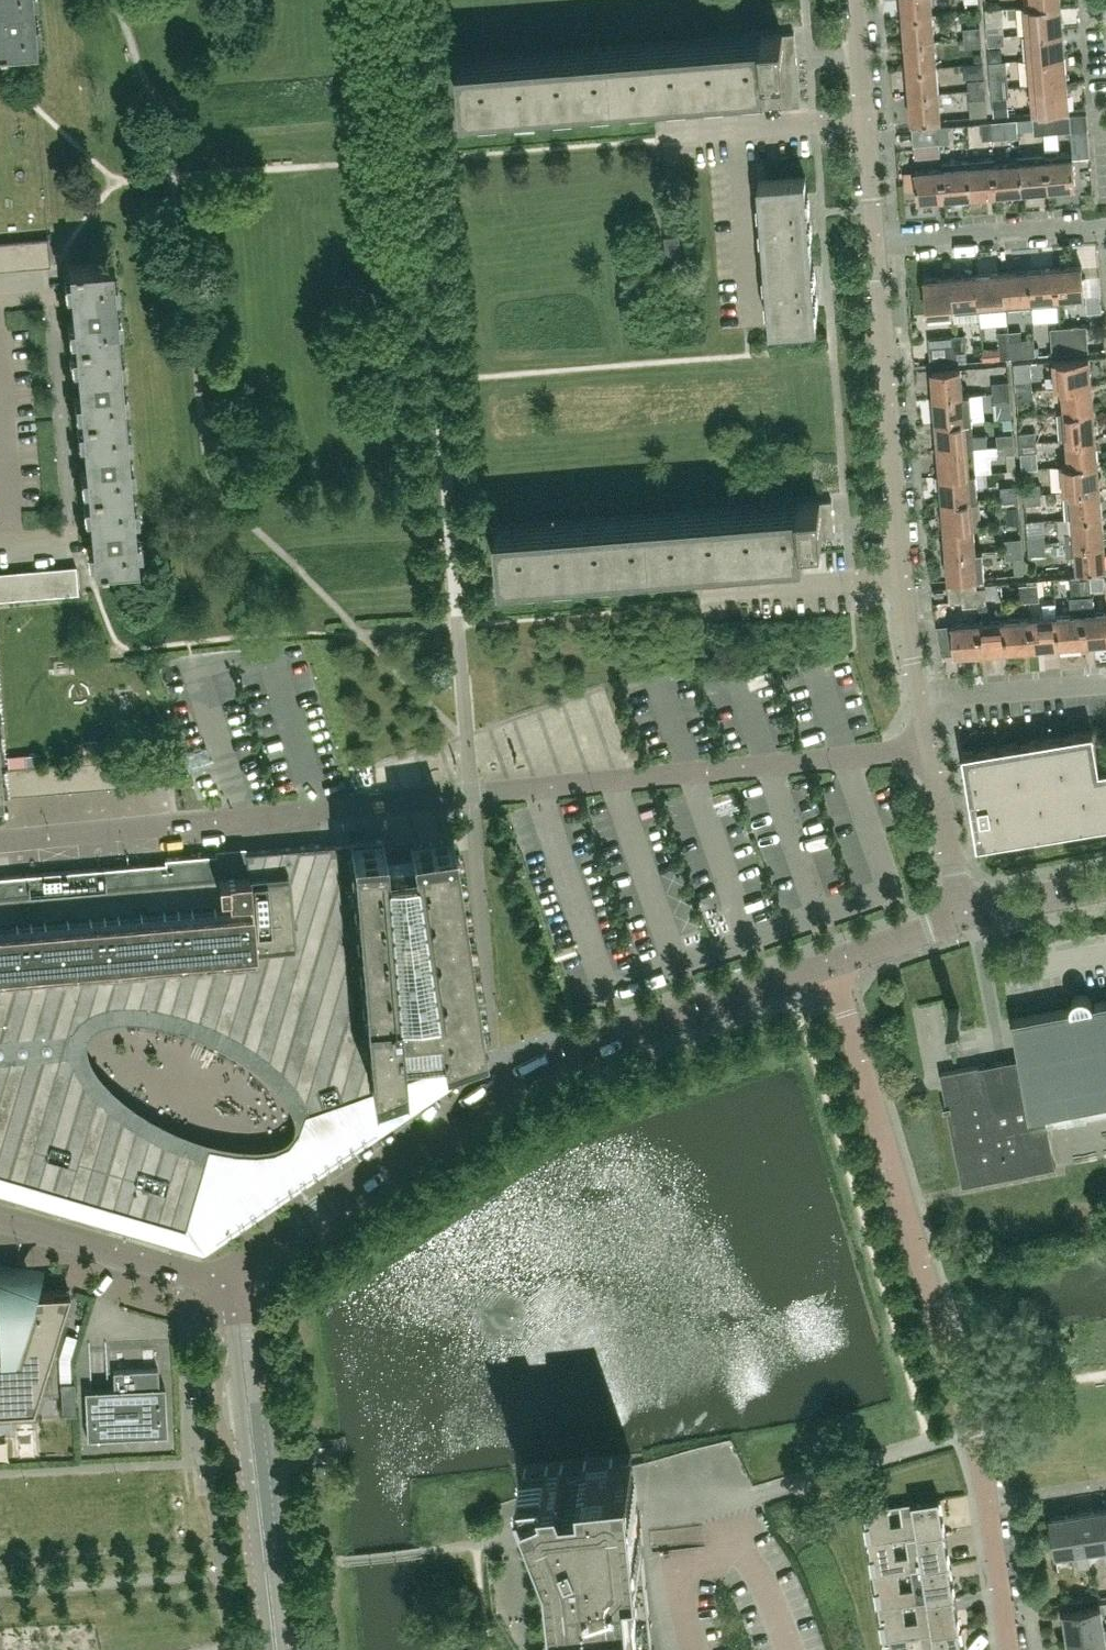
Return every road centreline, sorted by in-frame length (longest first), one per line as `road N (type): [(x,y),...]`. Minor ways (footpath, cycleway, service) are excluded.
road 1 (residential): [(0,841),(930,747)]
road 2 (residential): [(1006,1649),(964,1427),(829,962)]
road 3 (tertiary): [(235,1286),(248,1258),(534,1067),(829,962)]
road 4 (tertiary): [(276,1649),(235,1286)]
road 5 (residential): [(903,578),(876,242)]
road 6 (residential): [(0,1216),(235,1286)]
road 7 (residential): [(876,242),(1105,223)]
road 8 (residential): [(713,593),(903,578)]
road 9 (residential): [(746,314),(734,126)]
road 10 (residential): [(921,698),(1105,681)]
road 11 (residential): [(962,913),(930,747)]
road 12 (tertiary): [(962,913),(1105,886)]
road 13 (tertiary): [(829,962),(962,913)]
road 14 (residential): [(734,126),(866,117)]
road 15 (residential): [(876,242),(866,117)]
road 16 (residential): [(921,698),(903,578)]

